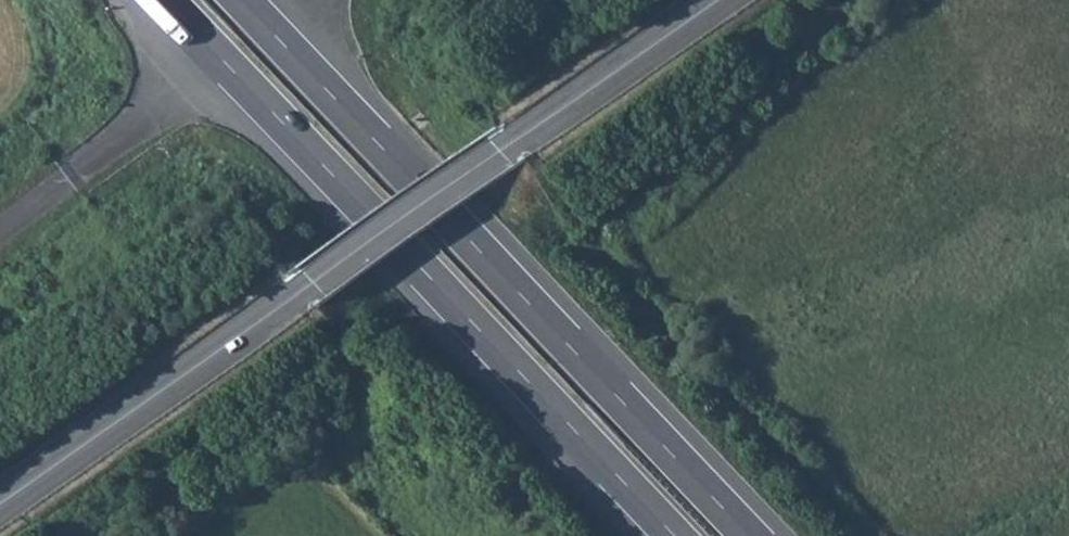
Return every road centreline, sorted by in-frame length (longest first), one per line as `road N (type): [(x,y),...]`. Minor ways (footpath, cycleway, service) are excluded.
road 1 (tertiary): [(0,509),(728,0)]
road 2 (motorway): [(752,535),(243,0)]
road 3 (motorway): [(167,0),(675,535)]

